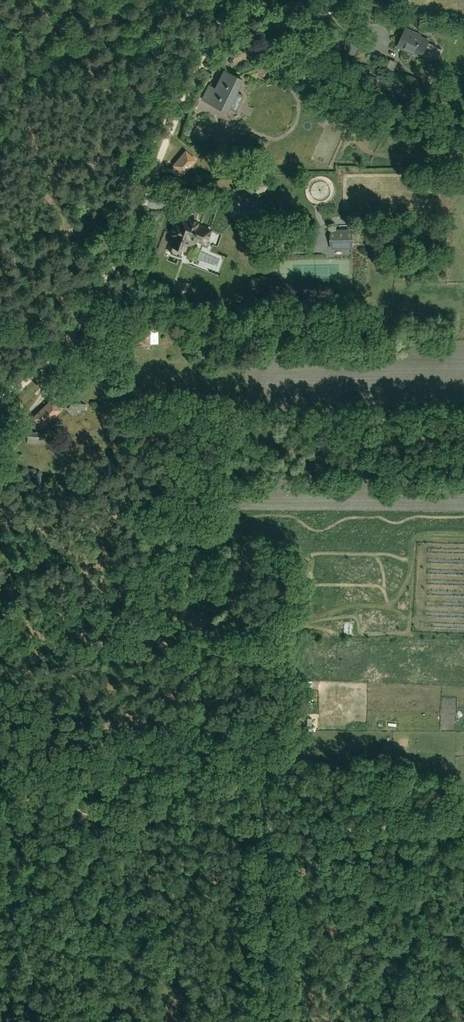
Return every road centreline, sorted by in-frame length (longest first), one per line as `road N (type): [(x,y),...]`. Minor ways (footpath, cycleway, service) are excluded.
road 1 (track): [(22,800),(229,826),(463,829)]
road 2 (track): [(81,328),(235,0)]

